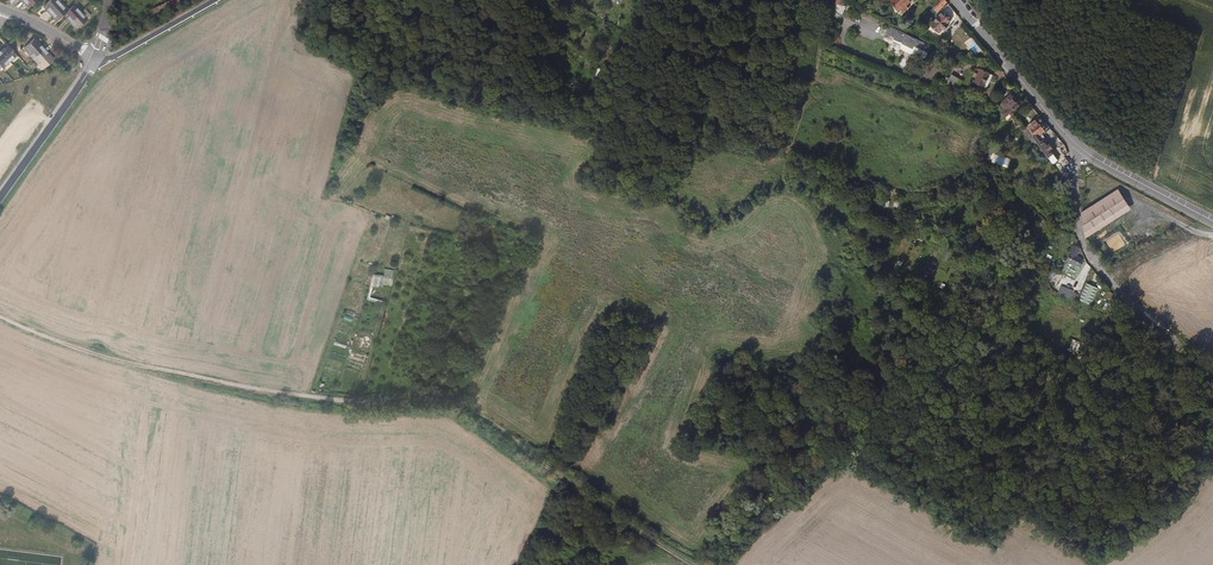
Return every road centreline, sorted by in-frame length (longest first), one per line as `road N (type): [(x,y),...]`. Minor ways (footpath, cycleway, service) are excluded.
road 1 (track): [(692,564),(467,409),(419,396),(355,400),(222,382),(93,354),(0,317)]
road 2 (tertiary): [(1212,222),(1080,148),(959,0)]
road 3 (track): [(1078,231),(1103,277),(1212,379)]
road 4 (residential): [(92,59),(0,196)]
road 5 (unclassified): [(92,59),(123,55),(214,0)]

